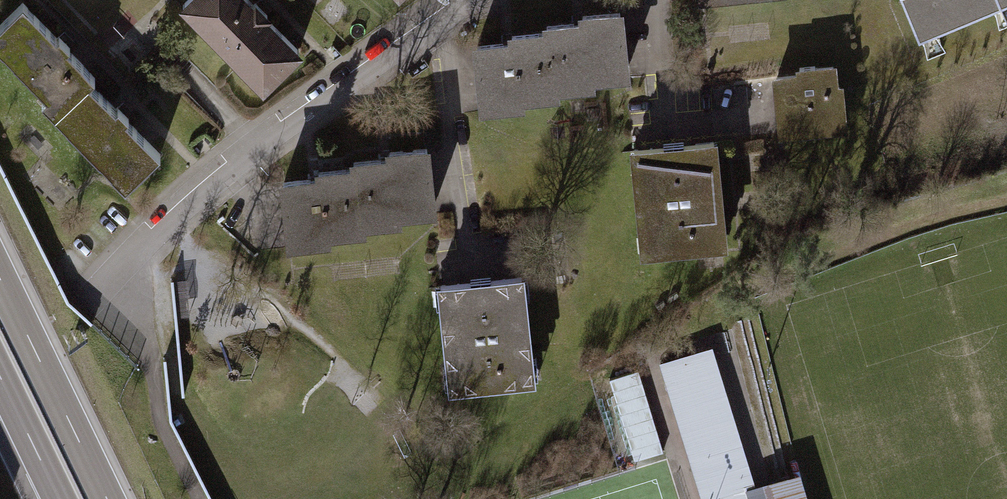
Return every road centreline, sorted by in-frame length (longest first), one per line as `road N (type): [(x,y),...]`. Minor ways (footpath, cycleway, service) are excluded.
road 1 (residential): [(149,238),(461,0)]
road 2 (motorway): [(108,498),(0,276)]
road 3 (motorway): [(0,380),(58,498)]

